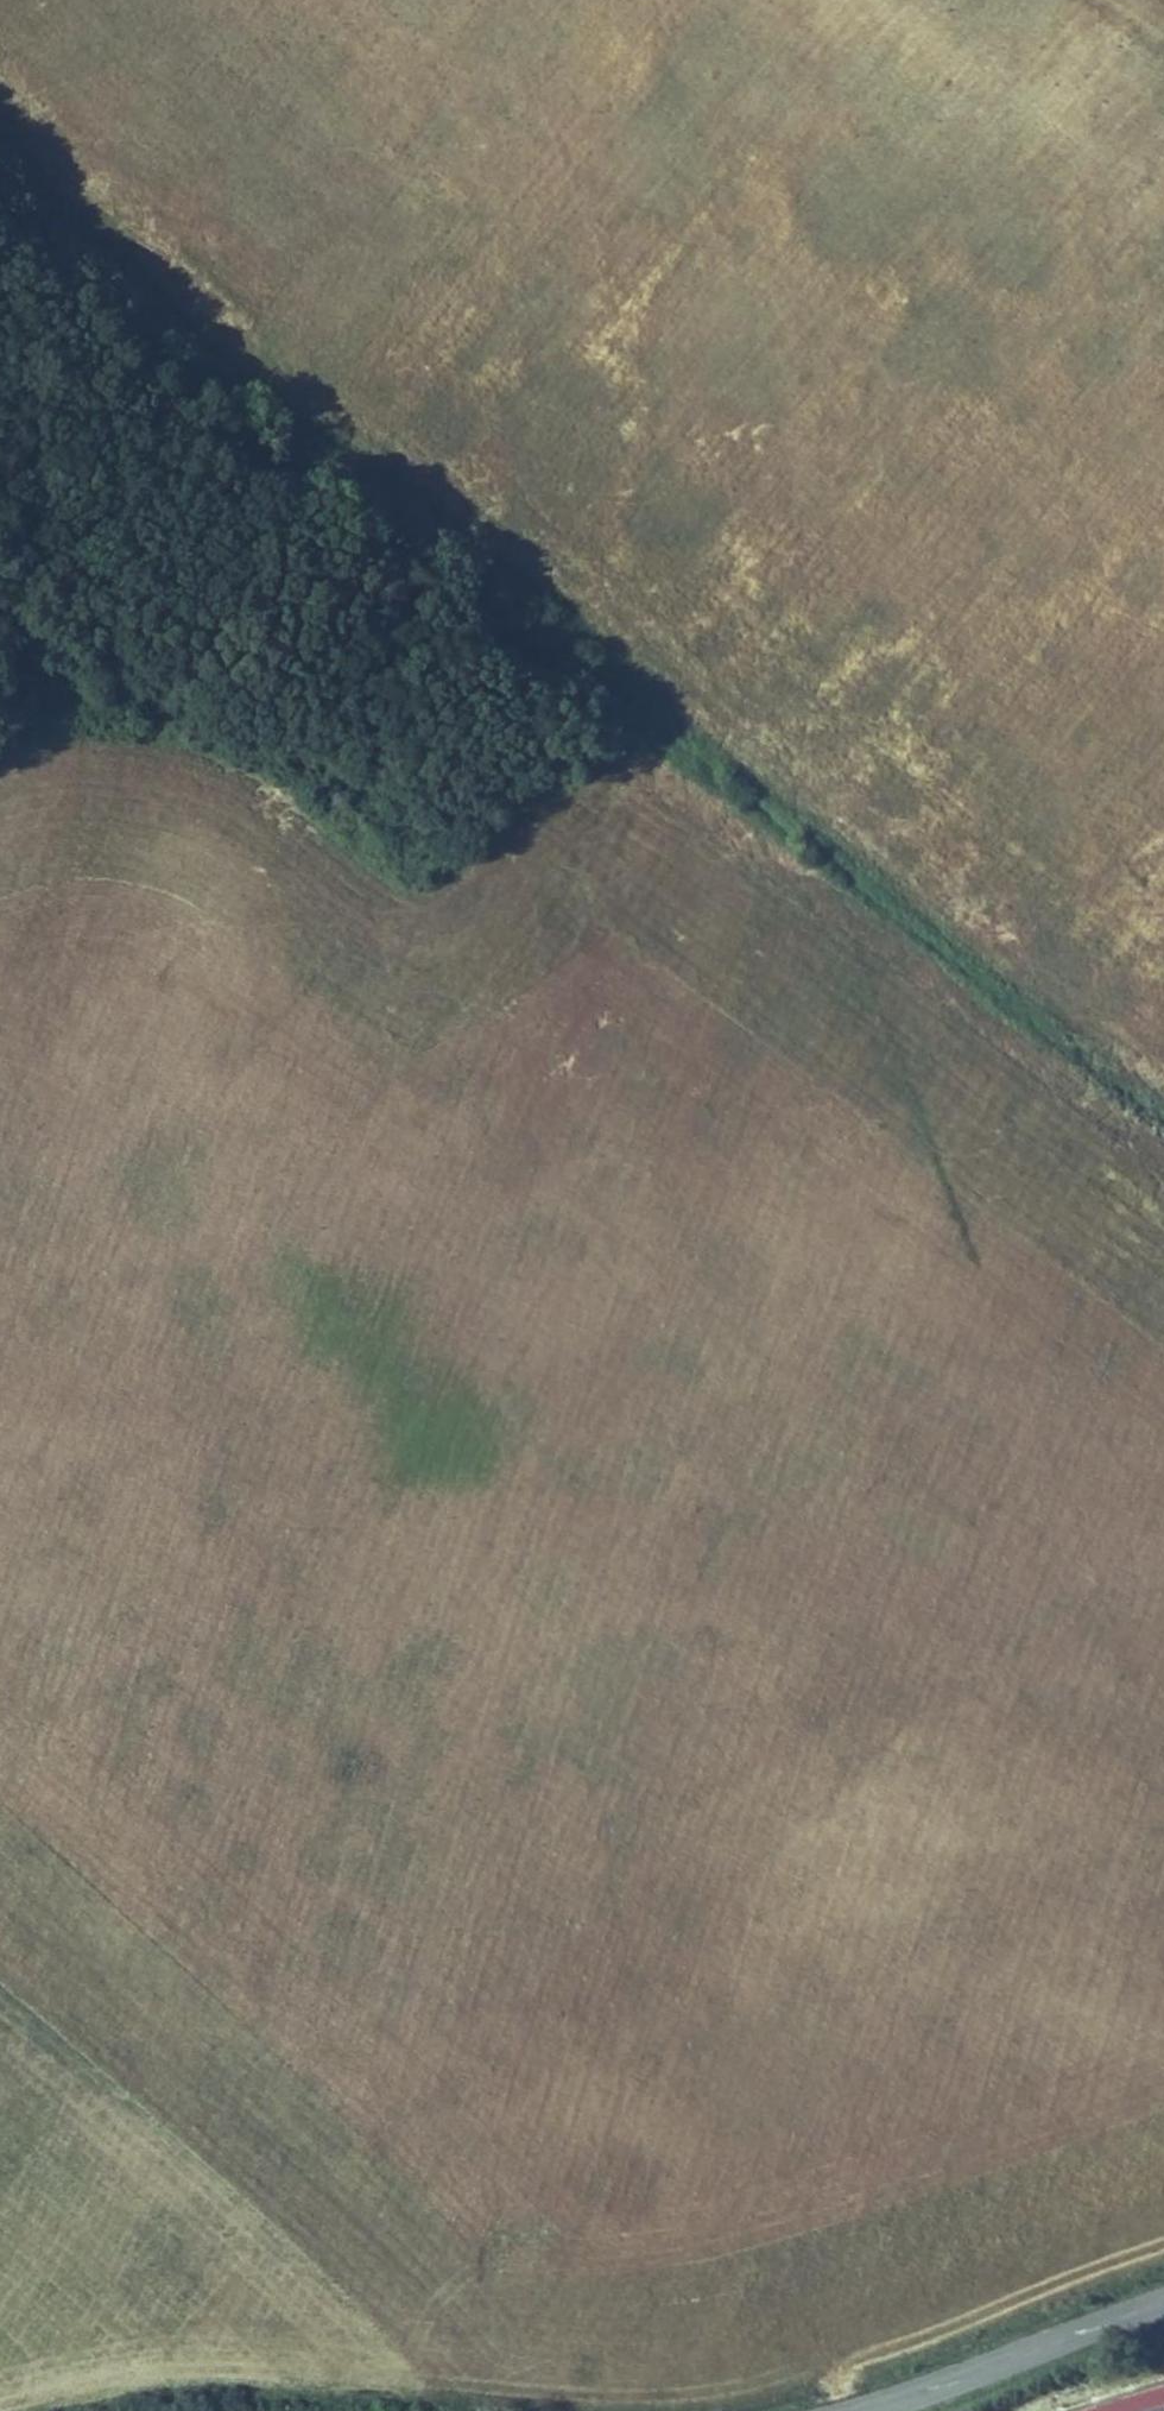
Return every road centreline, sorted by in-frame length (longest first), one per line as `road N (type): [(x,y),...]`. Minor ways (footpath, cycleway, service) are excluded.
road 1 (tertiary): [(1163,2304),(868,2410)]

